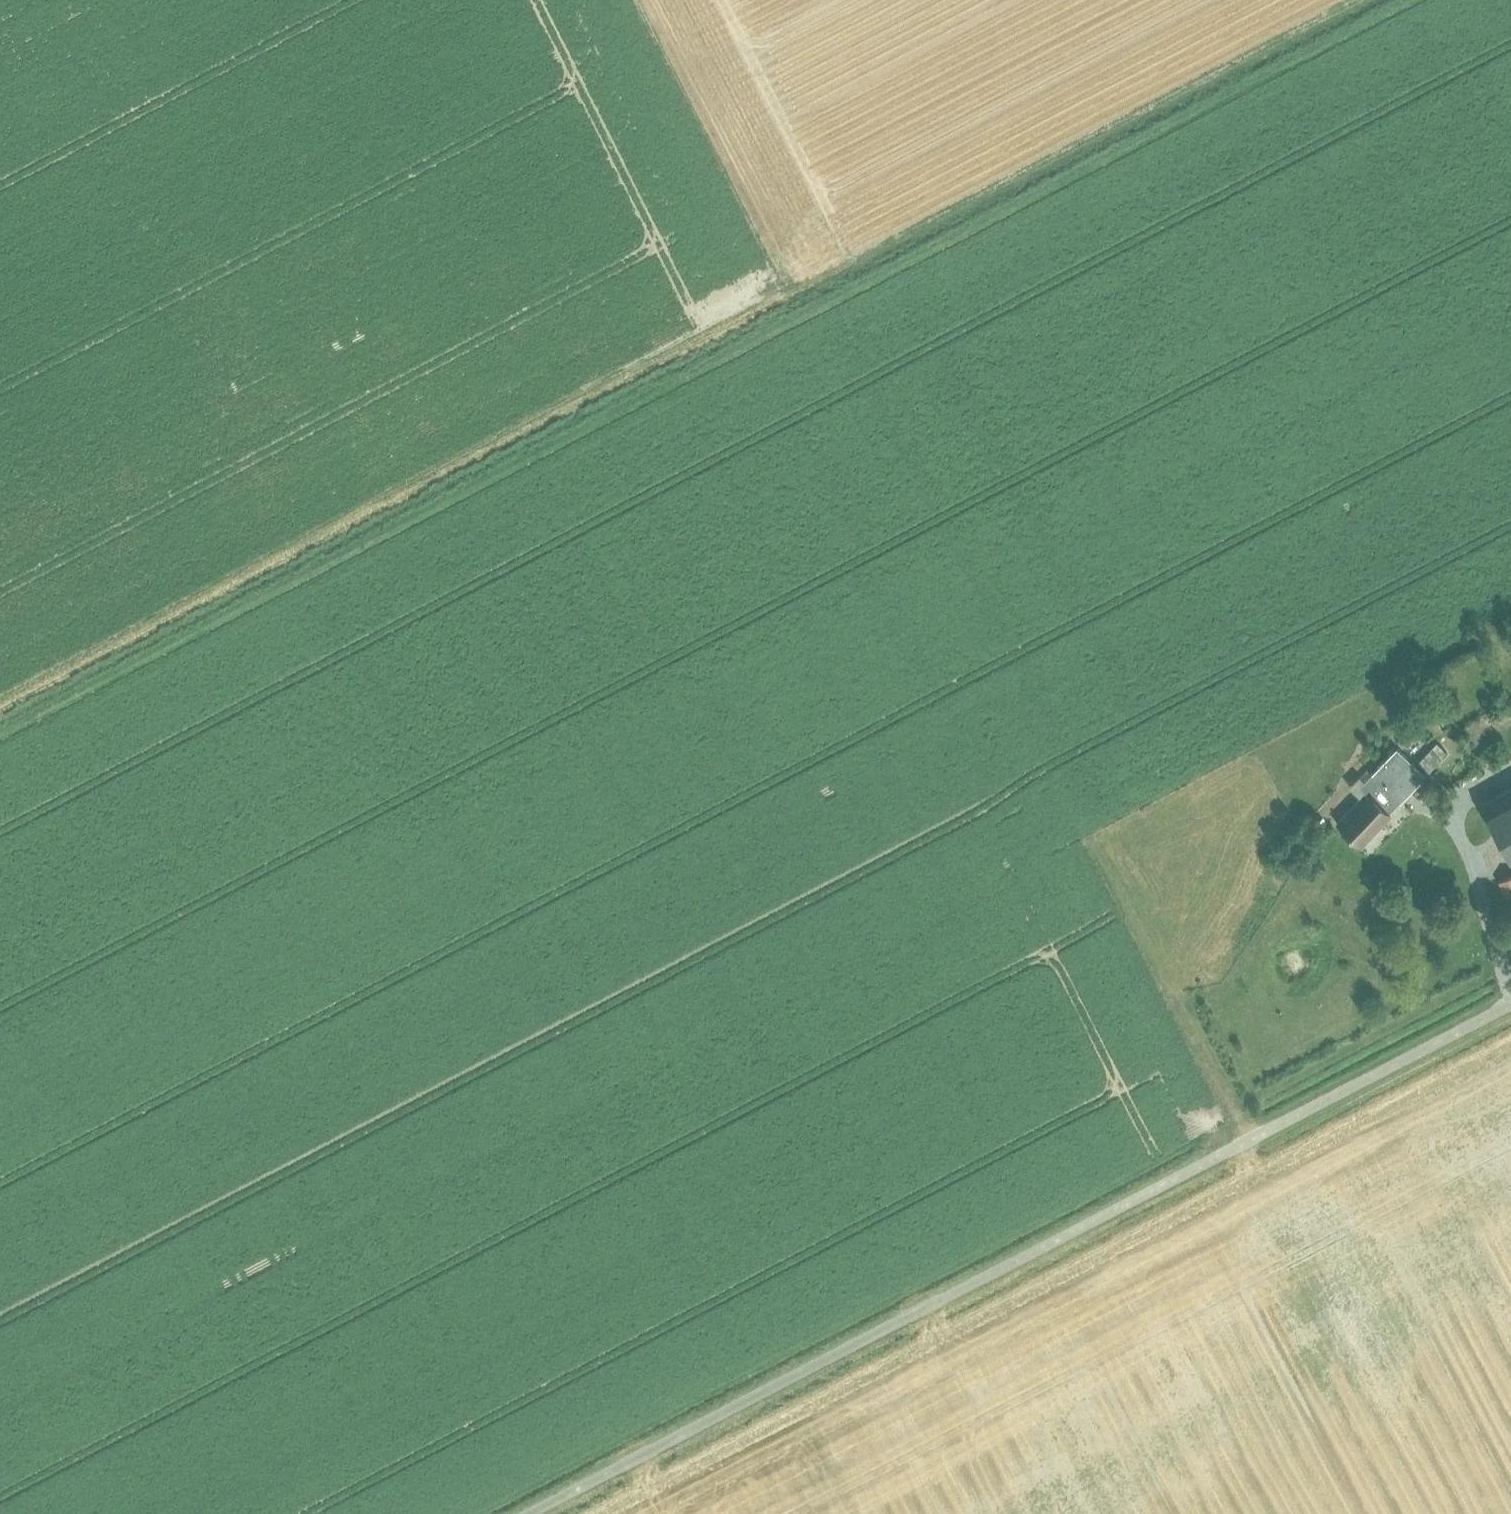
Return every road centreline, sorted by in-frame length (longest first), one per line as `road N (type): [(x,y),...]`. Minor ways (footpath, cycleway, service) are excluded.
road 1 (unclassified): [(524,1513),(1510,999)]

